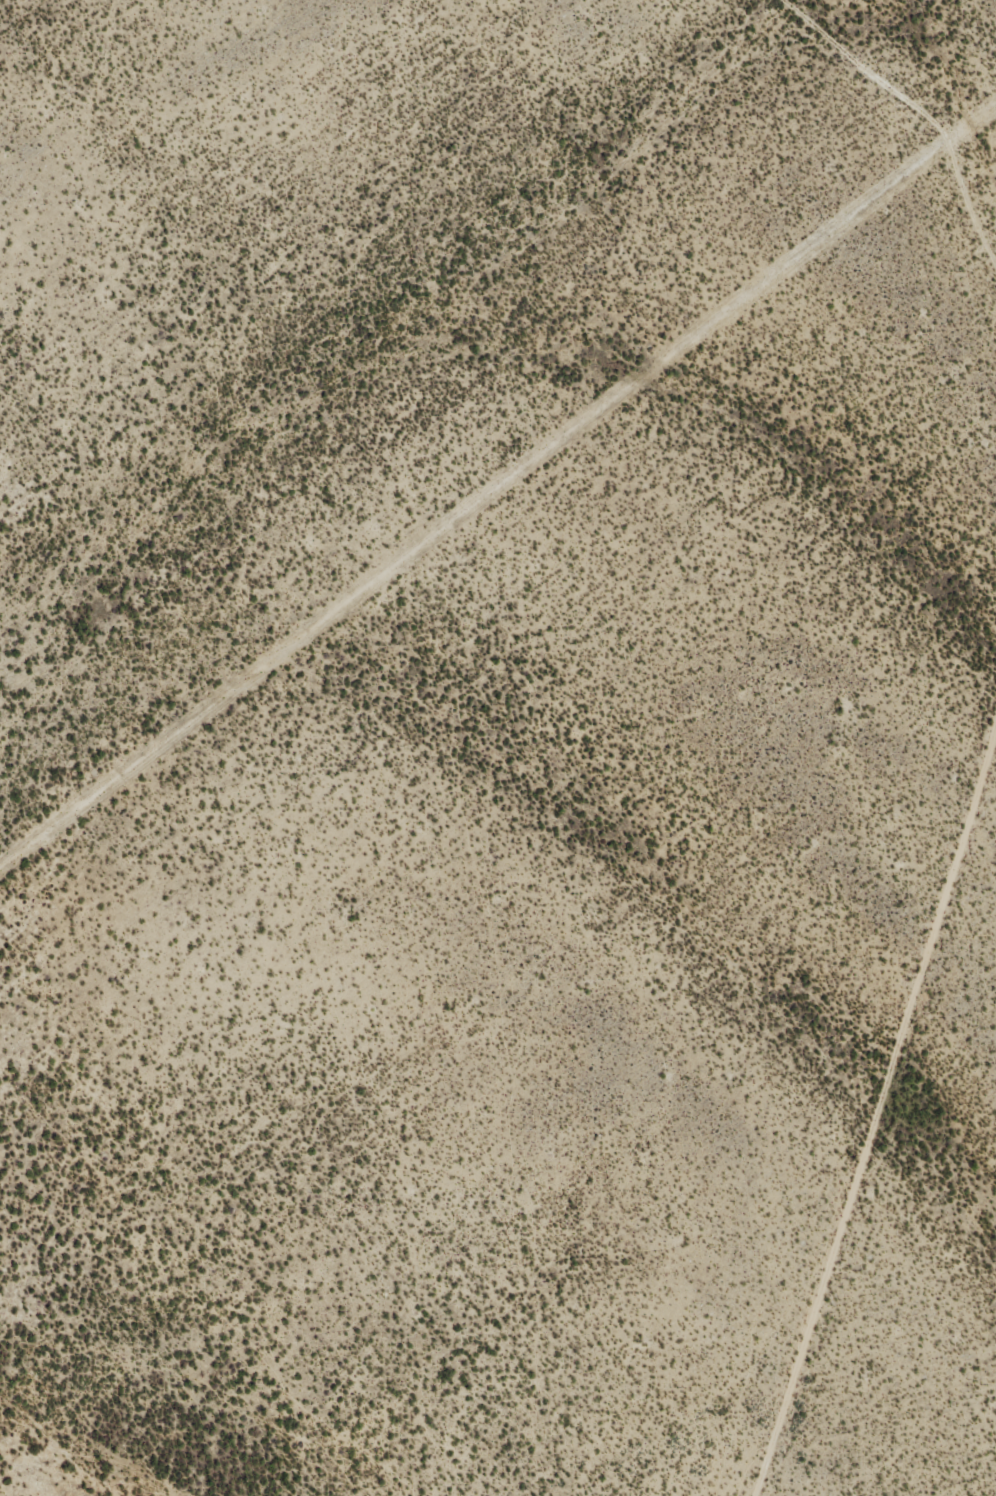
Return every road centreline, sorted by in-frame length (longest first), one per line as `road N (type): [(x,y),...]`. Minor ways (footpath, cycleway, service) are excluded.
road 1 (track): [(758,1495),(995,732)]

